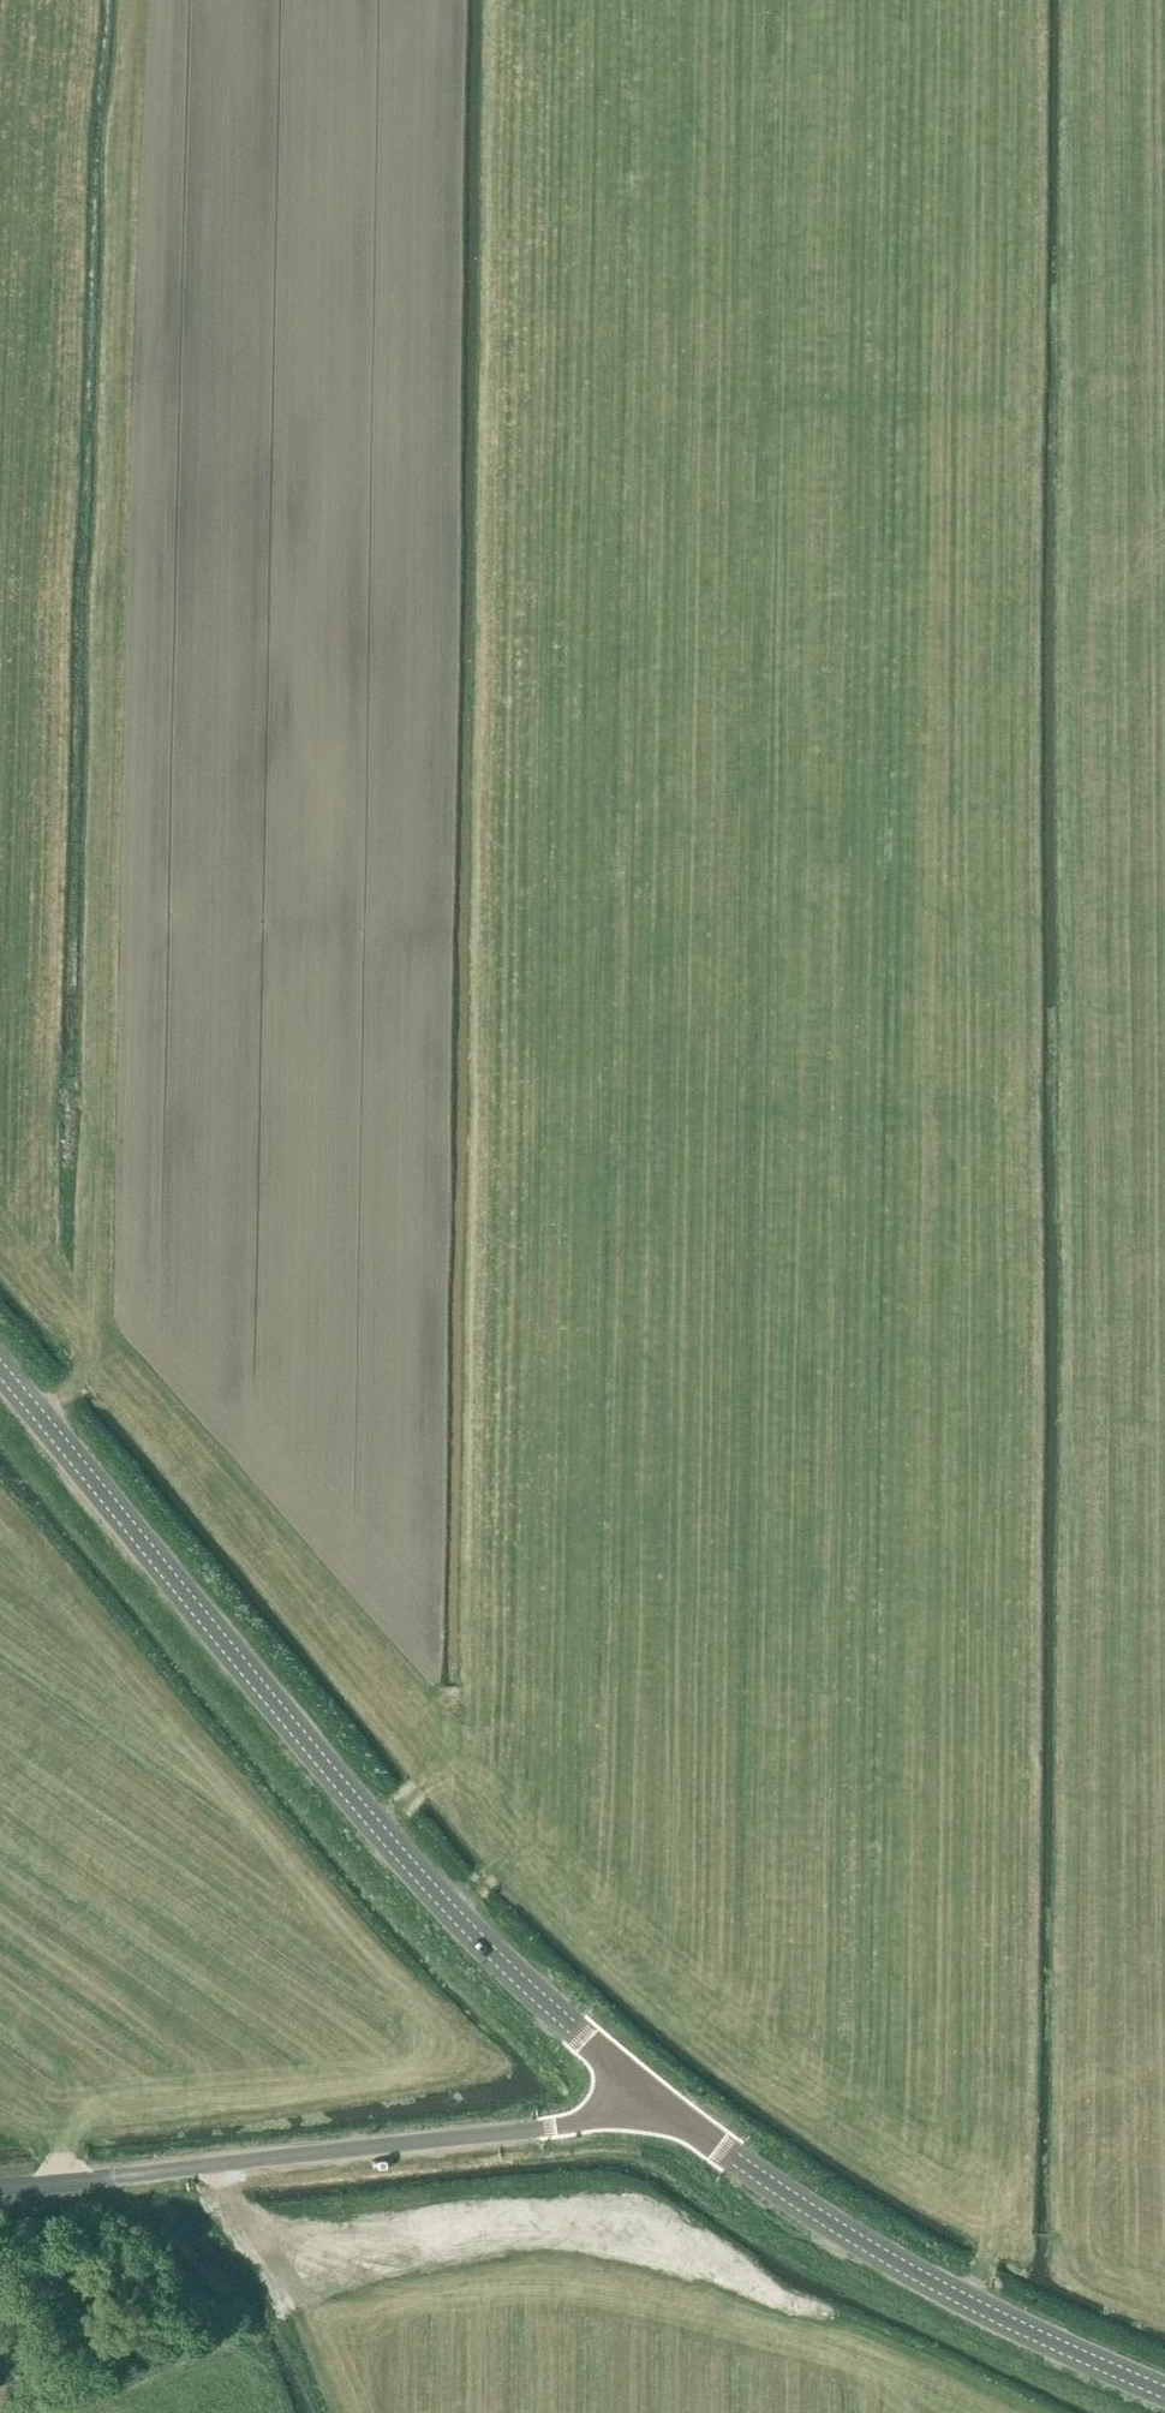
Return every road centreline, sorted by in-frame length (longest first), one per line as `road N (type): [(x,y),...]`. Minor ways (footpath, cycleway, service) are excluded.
road 1 (tertiary): [(650,2095),(426,1885),(0,1376)]
road 2 (unclassified): [(0,2186),(571,2124),(650,2095)]
road 3 (tertiary): [(1164,2389),(866,2248),(650,2095)]
road 4 (track): [(339,2412),(218,2165)]

